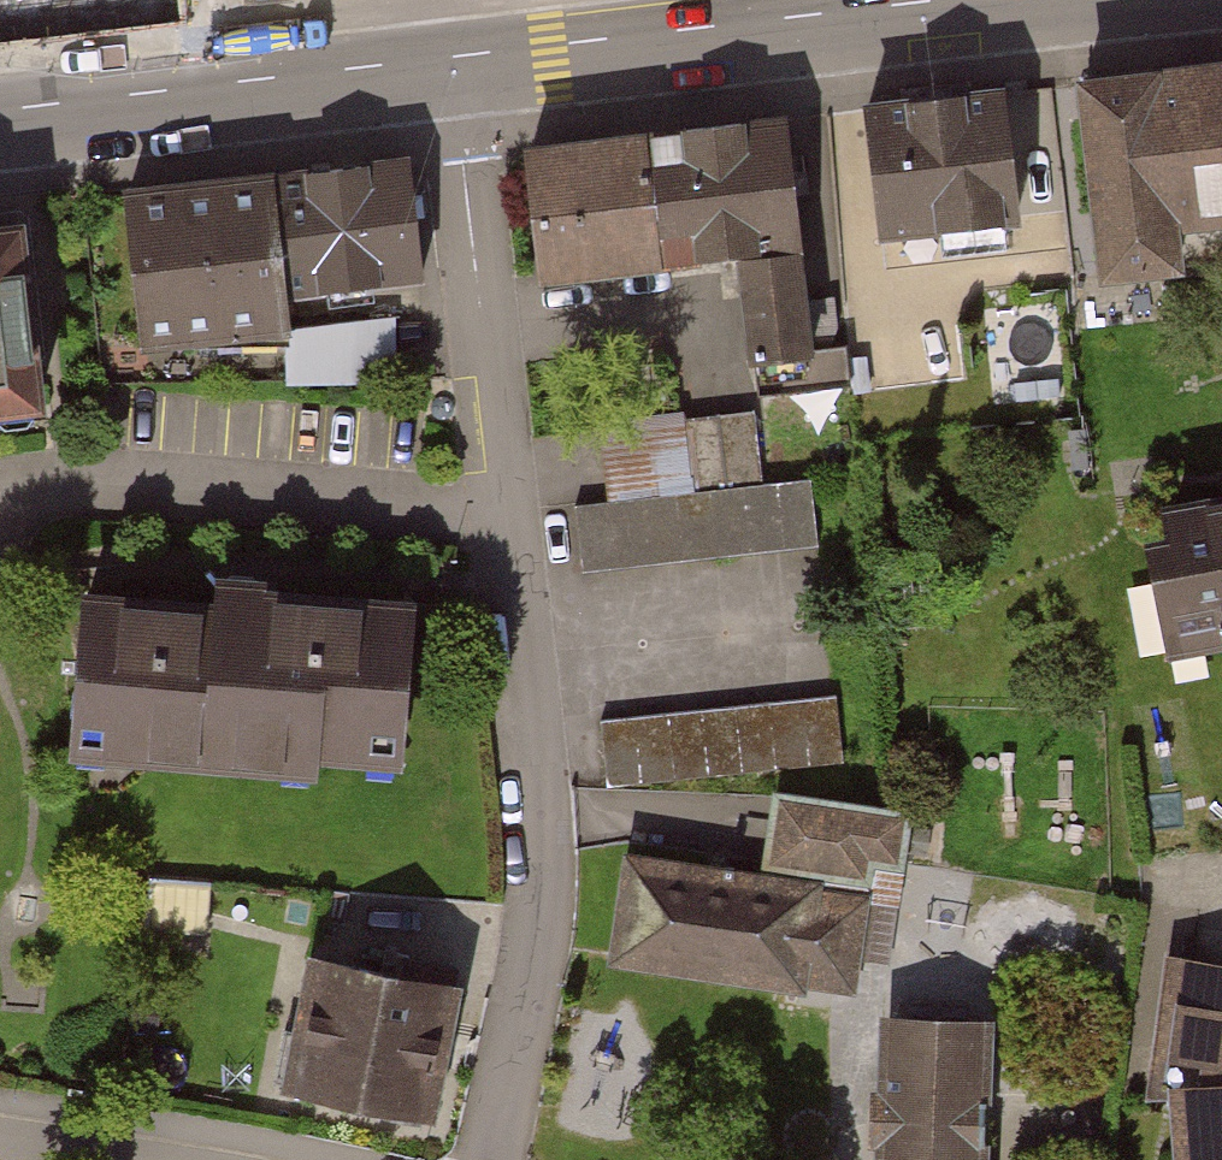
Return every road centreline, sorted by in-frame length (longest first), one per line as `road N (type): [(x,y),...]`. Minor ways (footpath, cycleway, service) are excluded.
road 1 (residential): [(449,56),(538,840),(526,1023),(492,1159)]
road 2 (tertiary): [(942,0),(449,56)]
road 3 (tertiary): [(449,56),(0,111)]

